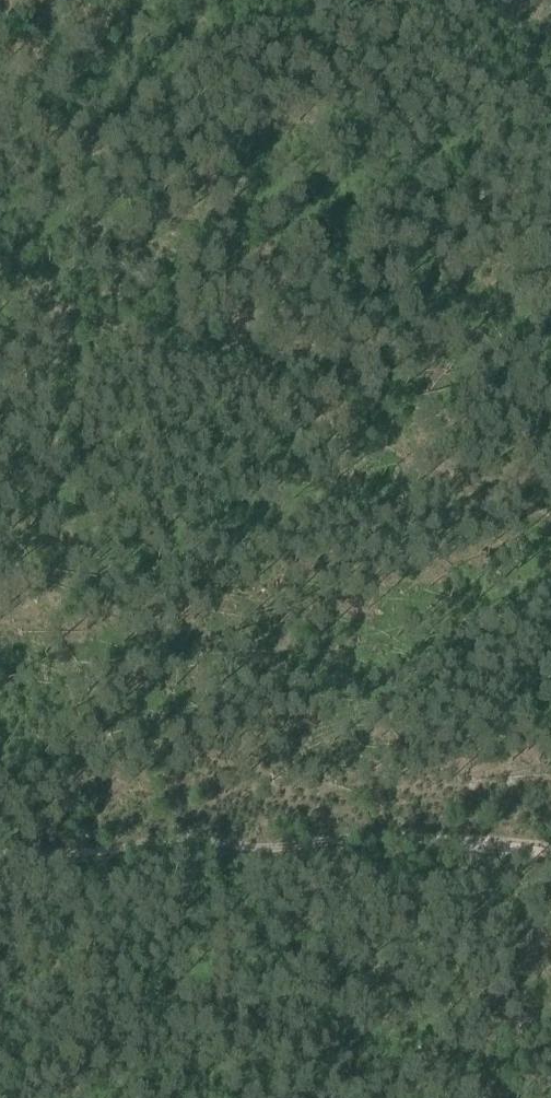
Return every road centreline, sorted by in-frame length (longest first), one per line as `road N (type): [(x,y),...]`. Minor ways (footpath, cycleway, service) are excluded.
road 1 (track): [(0,834),(550,852)]

